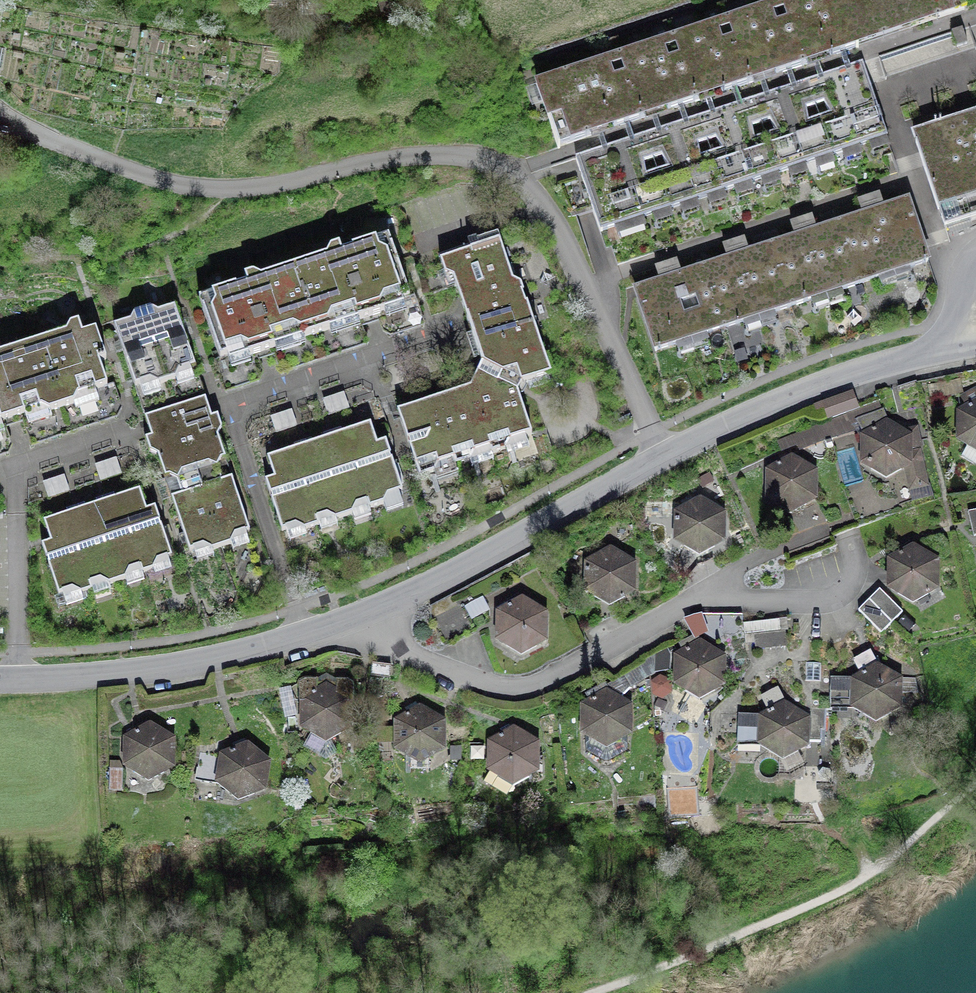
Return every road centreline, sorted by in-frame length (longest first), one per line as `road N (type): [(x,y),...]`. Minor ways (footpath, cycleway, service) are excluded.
road 1 (residential): [(667,456),(553,221),(513,172),(480,159),(431,155),(255,188),(200,188),(42,137),(0,115)]
road 2 (residential): [(367,612),(395,650),(522,691),(690,600),(851,588)]
road 3 (tertiary): [(0,681),(180,667),(367,612)]
road 4 (tertiary): [(367,612),(453,576),(667,456)]
road 5 (tertiary): [(667,456),(837,379),(959,346)]

